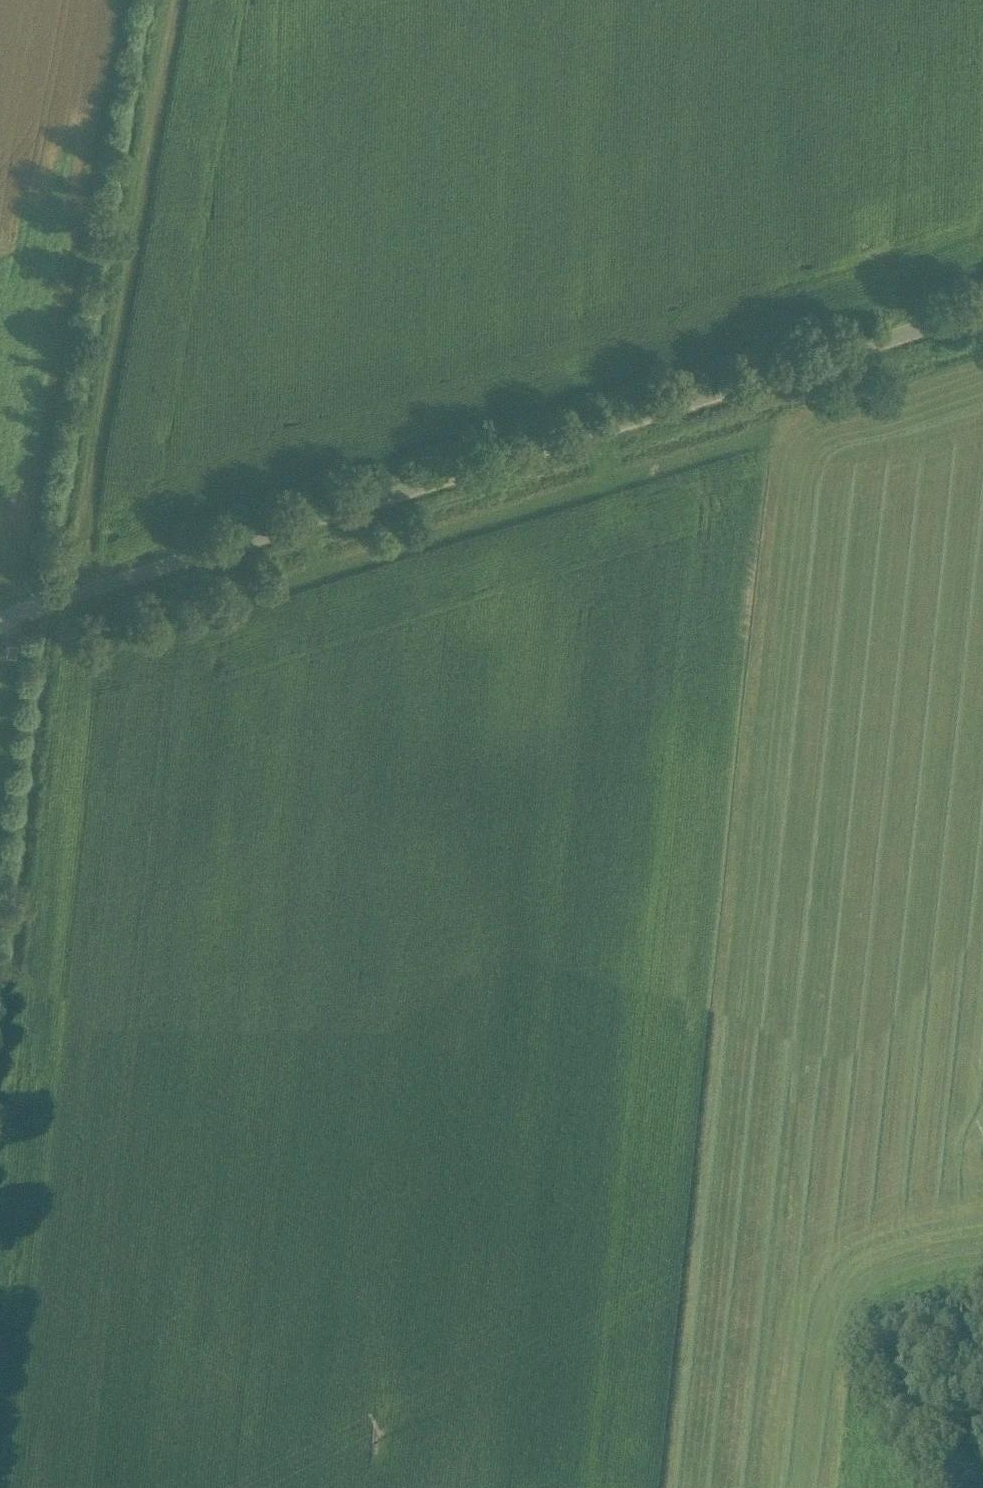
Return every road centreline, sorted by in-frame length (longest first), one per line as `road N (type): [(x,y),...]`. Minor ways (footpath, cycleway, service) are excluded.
road 1 (unclassified): [(0,612),(982,307)]

